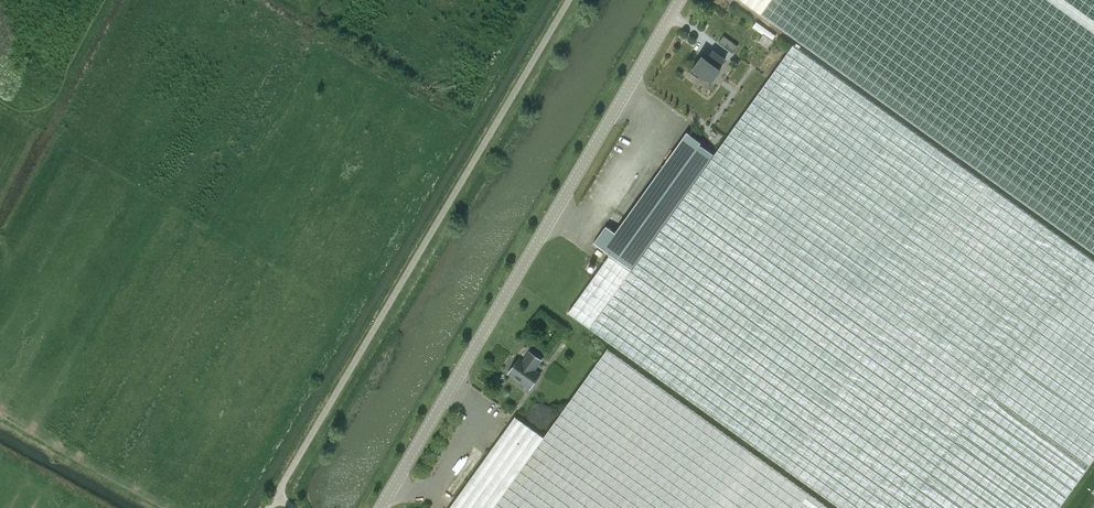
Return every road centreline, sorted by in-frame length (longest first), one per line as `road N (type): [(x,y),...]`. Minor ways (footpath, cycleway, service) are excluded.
road 1 (residential): [(383,507),(684,0)]

